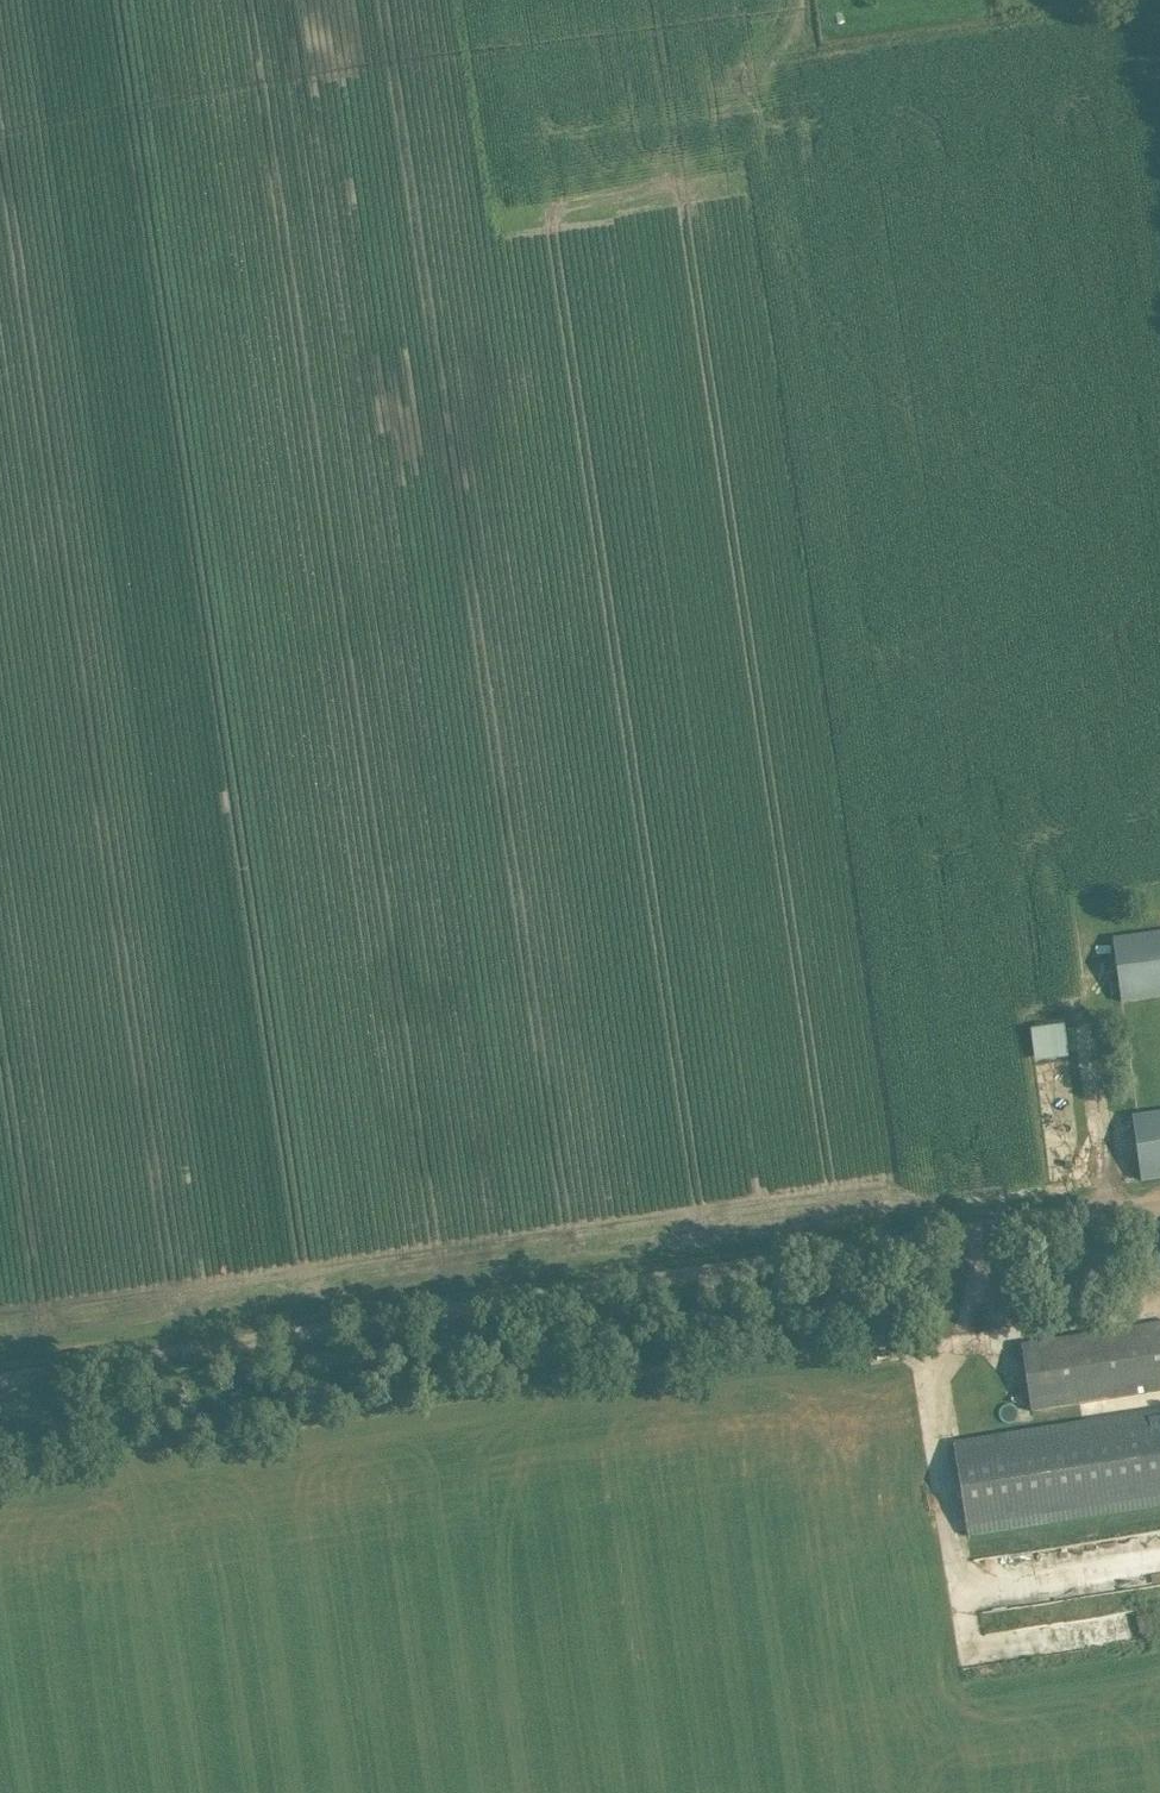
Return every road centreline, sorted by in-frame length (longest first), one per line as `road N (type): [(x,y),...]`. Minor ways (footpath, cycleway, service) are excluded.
road 1 (track): [(0,1371),(1159,1194)]

